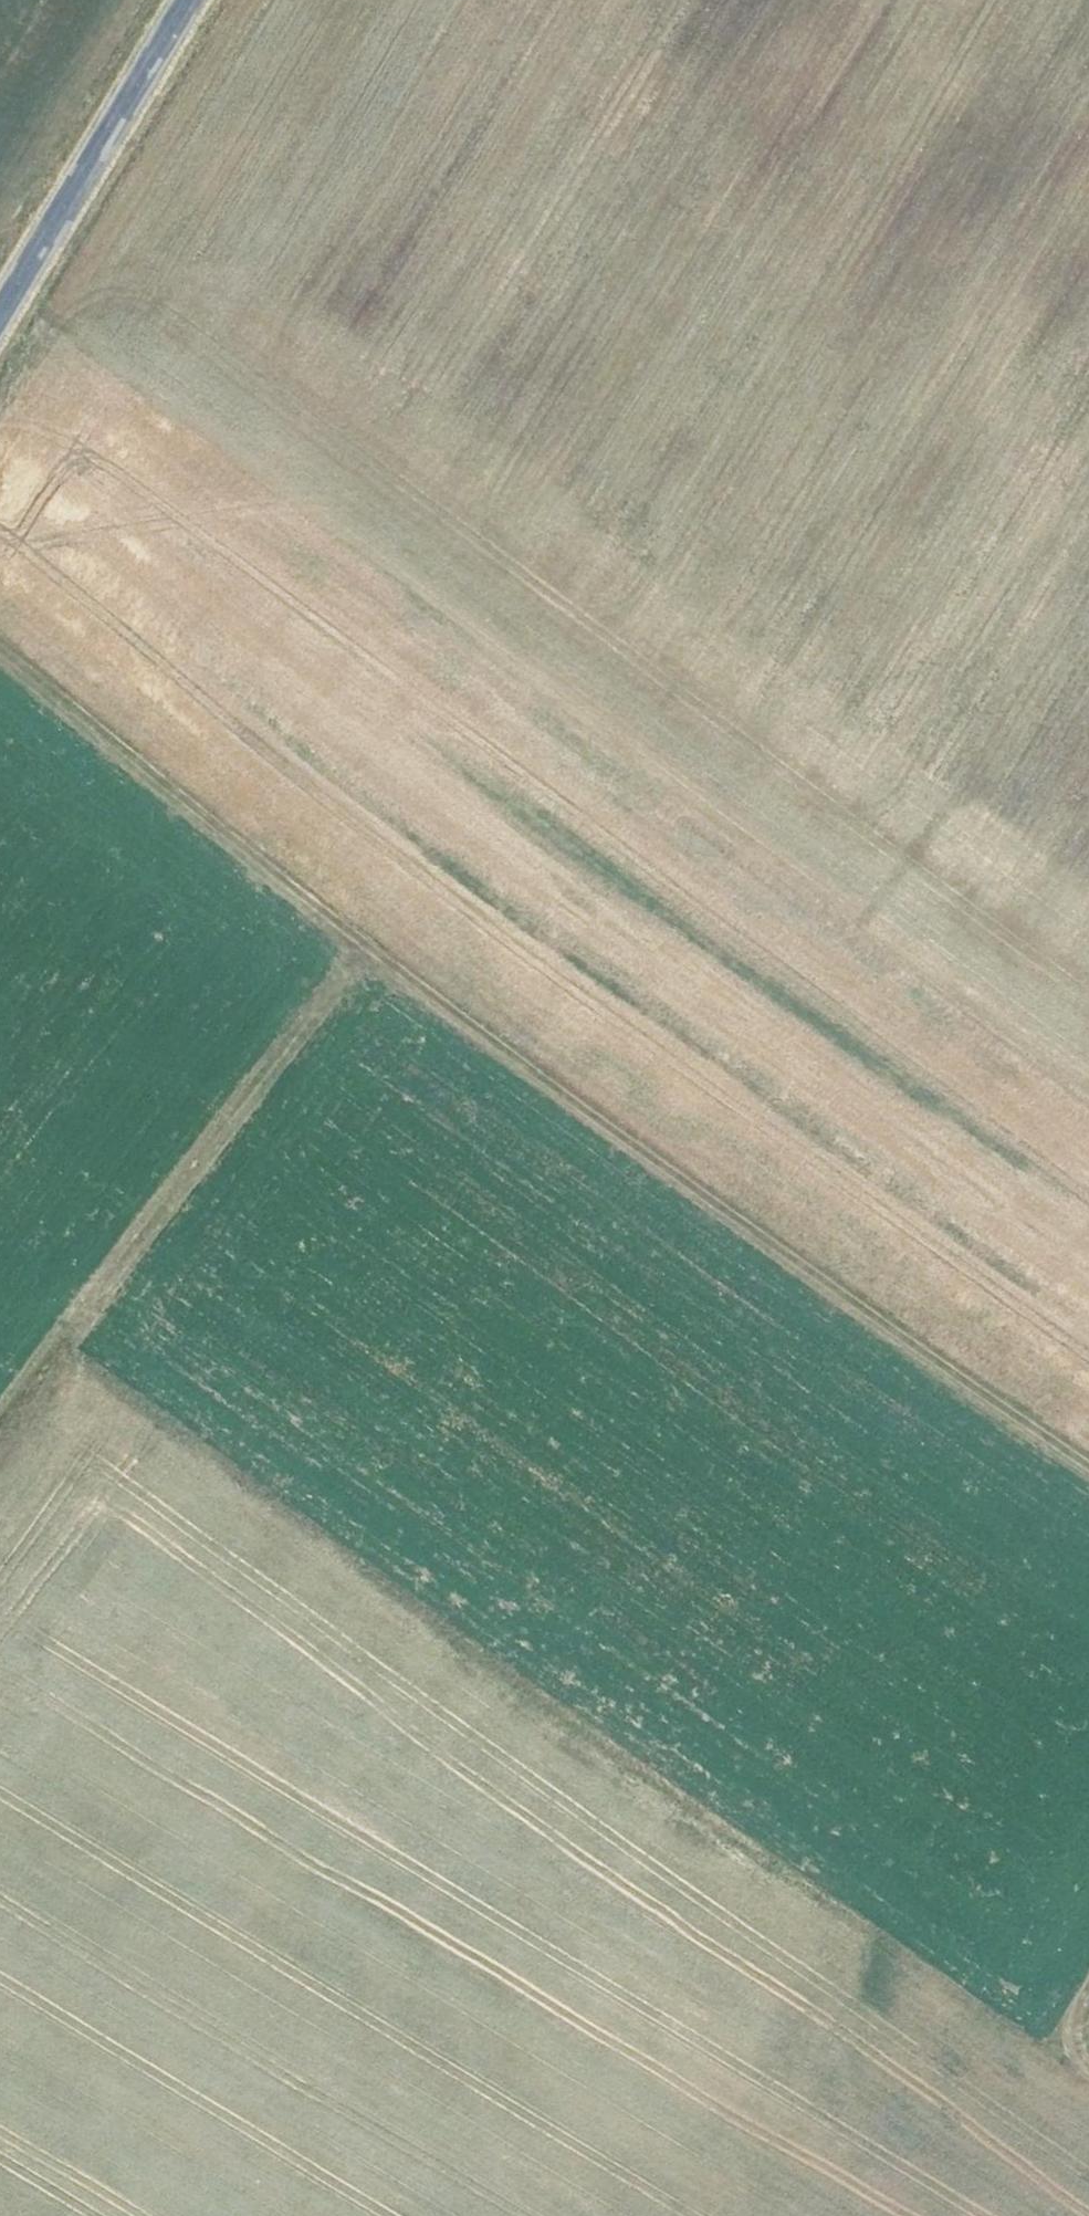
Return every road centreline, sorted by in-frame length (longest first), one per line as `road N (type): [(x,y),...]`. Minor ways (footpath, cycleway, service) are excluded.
road 1 (track): [(0,649),(453,1013),(1088,1467)]
road 2 (track): [(370,946),(0,1431)]
road 3 (tertiary): [(0,313),(187,0)]

